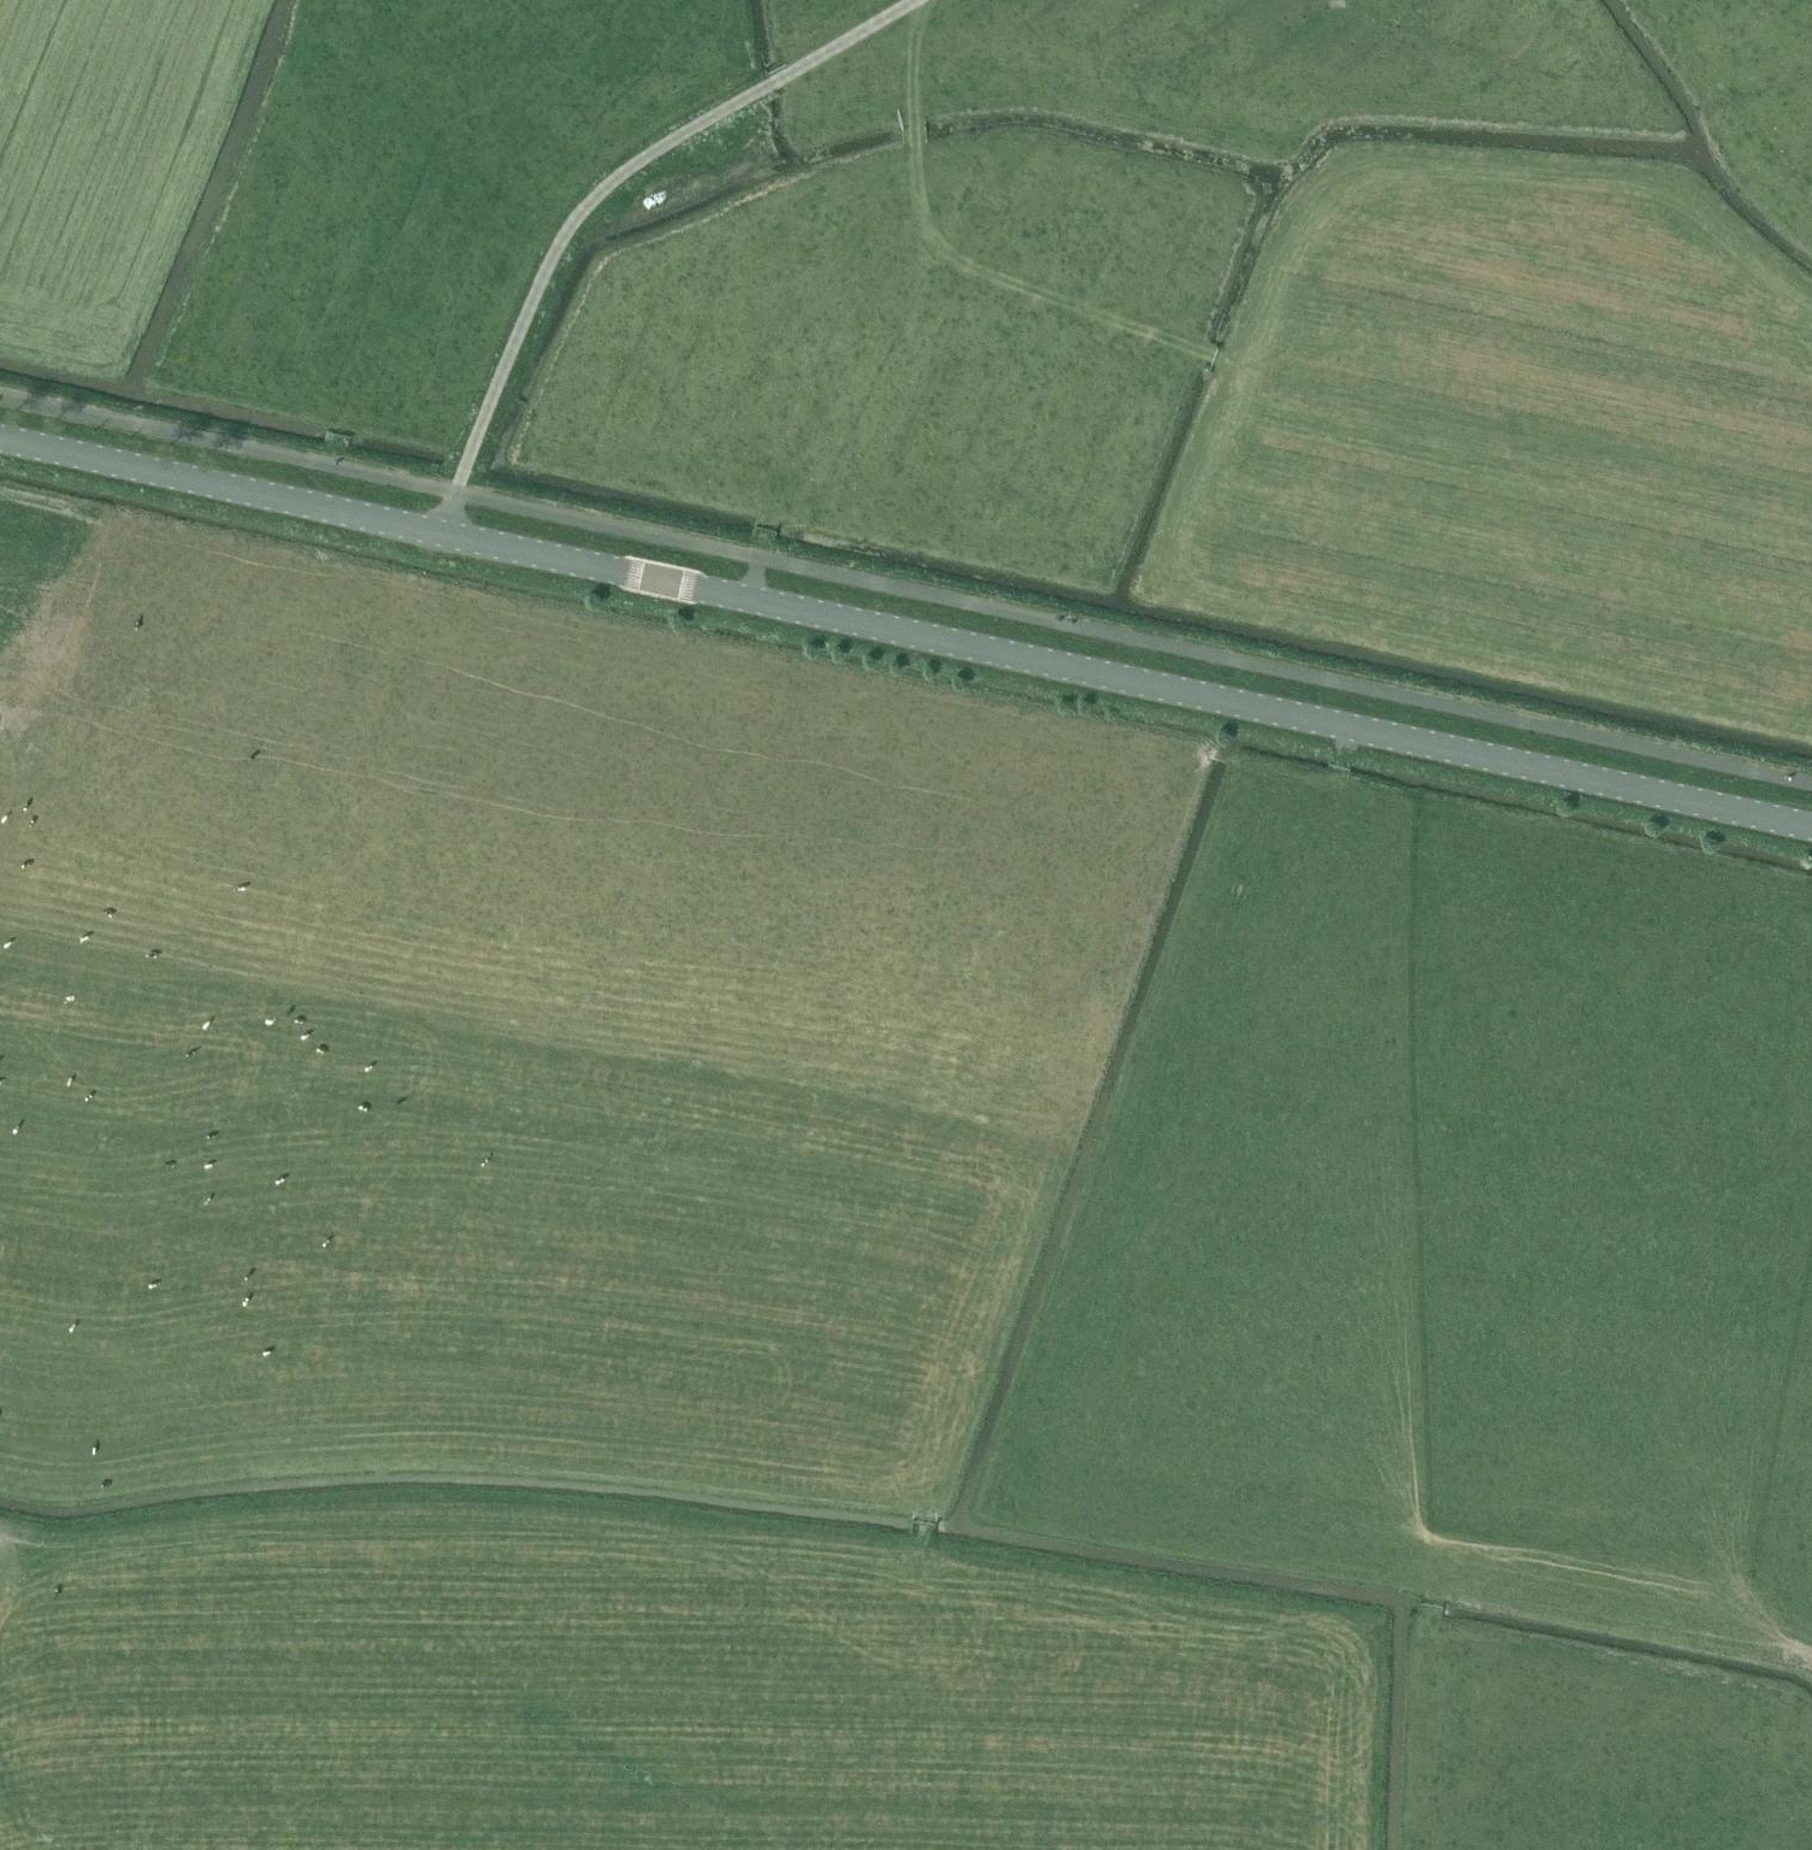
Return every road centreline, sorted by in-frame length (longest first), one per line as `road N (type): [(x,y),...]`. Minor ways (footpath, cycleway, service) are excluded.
road 1 (tertiary): [(1811,829),(442,535)]
road 2 (tertiary): [(442,535),(0,438)]

